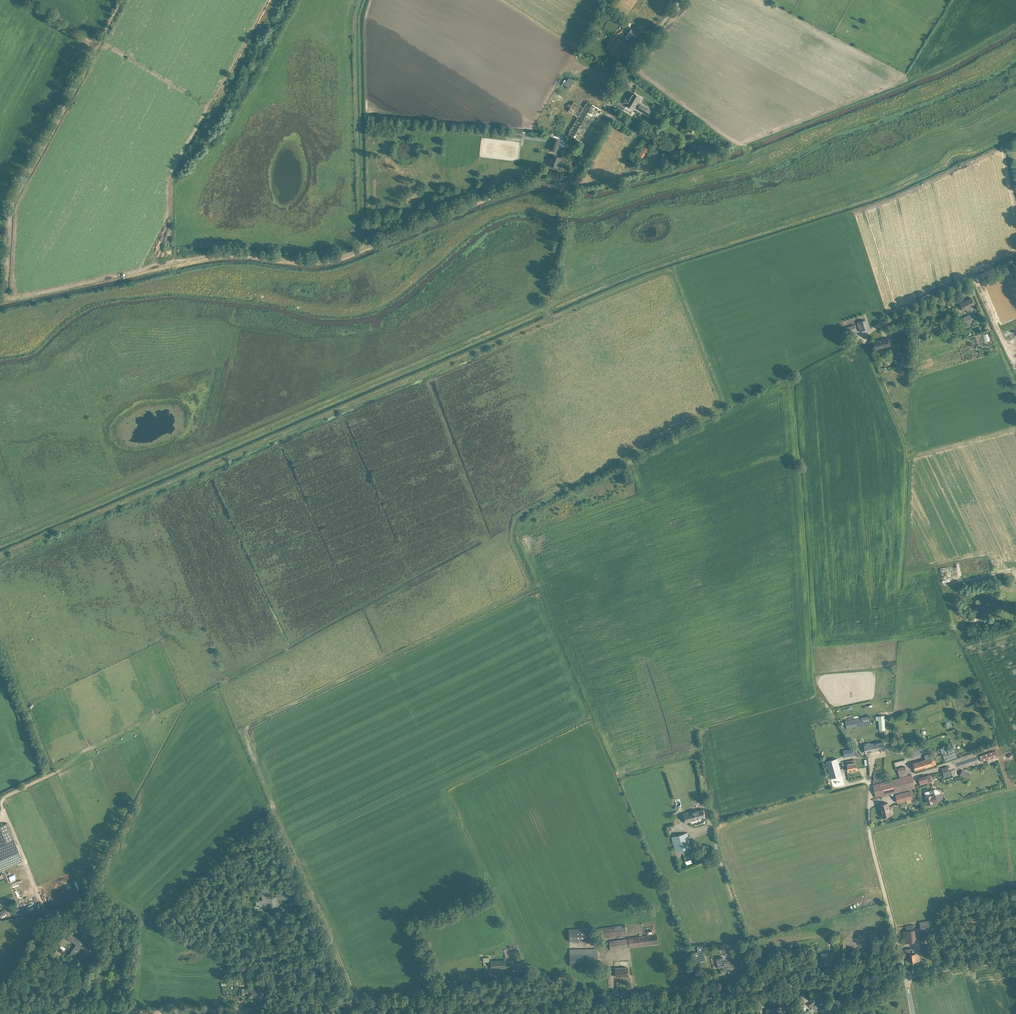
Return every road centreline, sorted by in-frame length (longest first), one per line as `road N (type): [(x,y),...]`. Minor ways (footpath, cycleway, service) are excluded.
road 1 (unclassified): [(139,1013),(763,989),(906,975)]
road 2 (track): [(550,320),(0,555)]
road 3 (track): [(7,299),(223,252),(331,259),(521,186),(570,184)]
road 4 (track): [(99,45),(14,197),(7,299)]
road 5 (track): [(271,803),(361,1005)]
road 6 (unclassified): [(570,184),(611,116),(615,89),(681,0)]
road 7 (unclassified): [(906,975),(880,877),(871,779)]
road 8 (unclassified): [(866,344),(882,324),(1015,260)]

